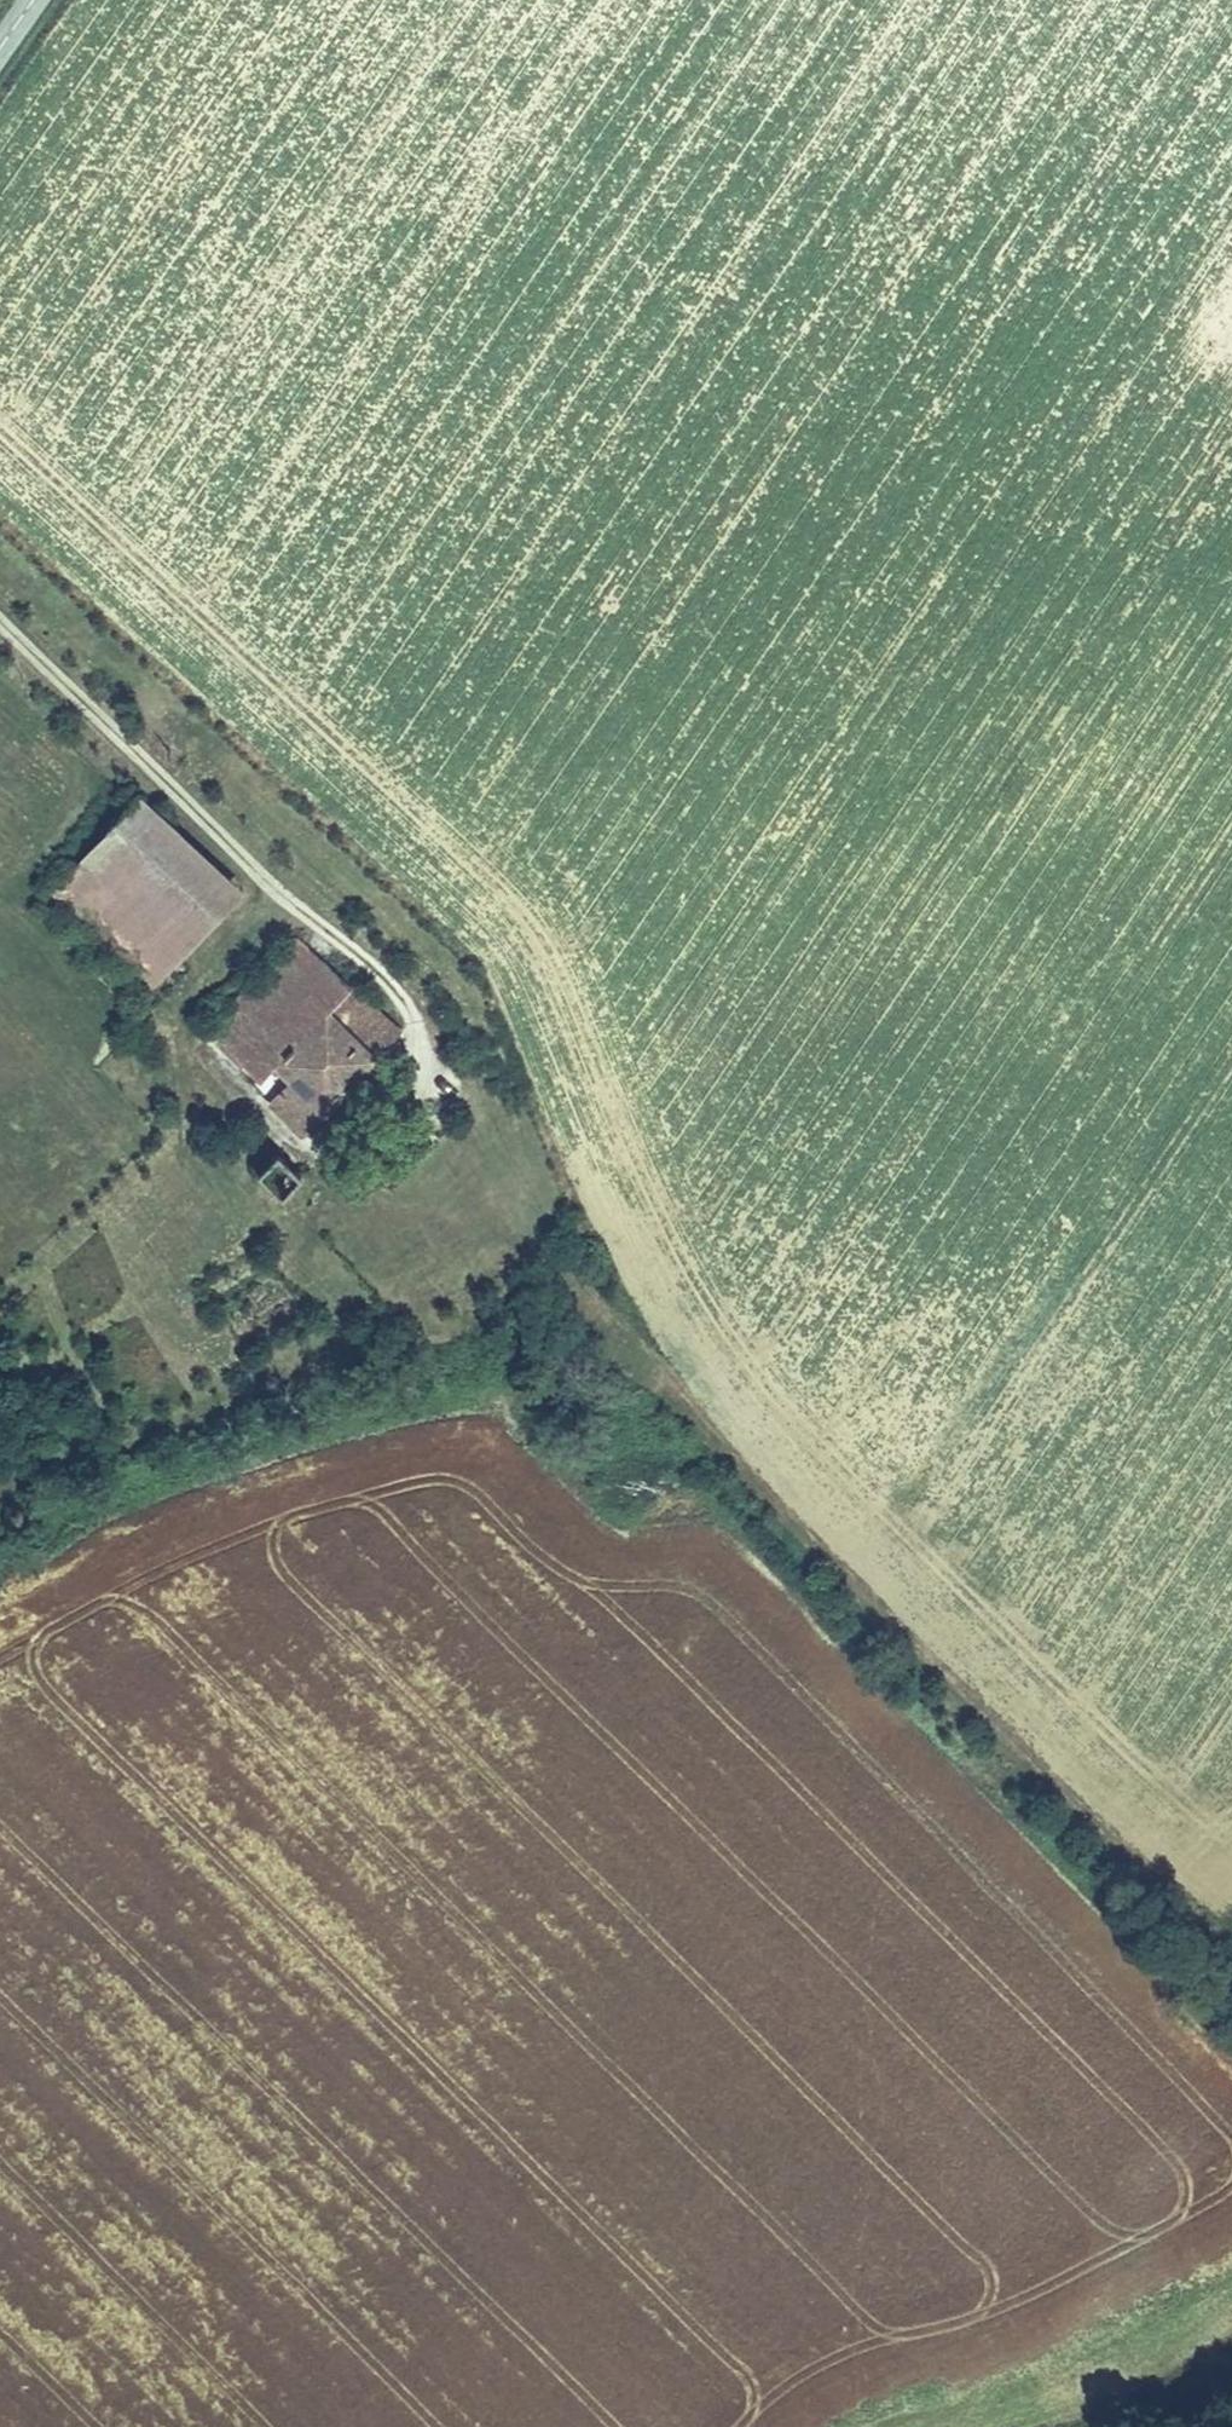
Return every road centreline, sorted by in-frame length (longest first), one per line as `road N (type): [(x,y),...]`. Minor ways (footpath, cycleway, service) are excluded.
road 1 (track): [(1041,2426),(1200,2364),(1231,2340)]

